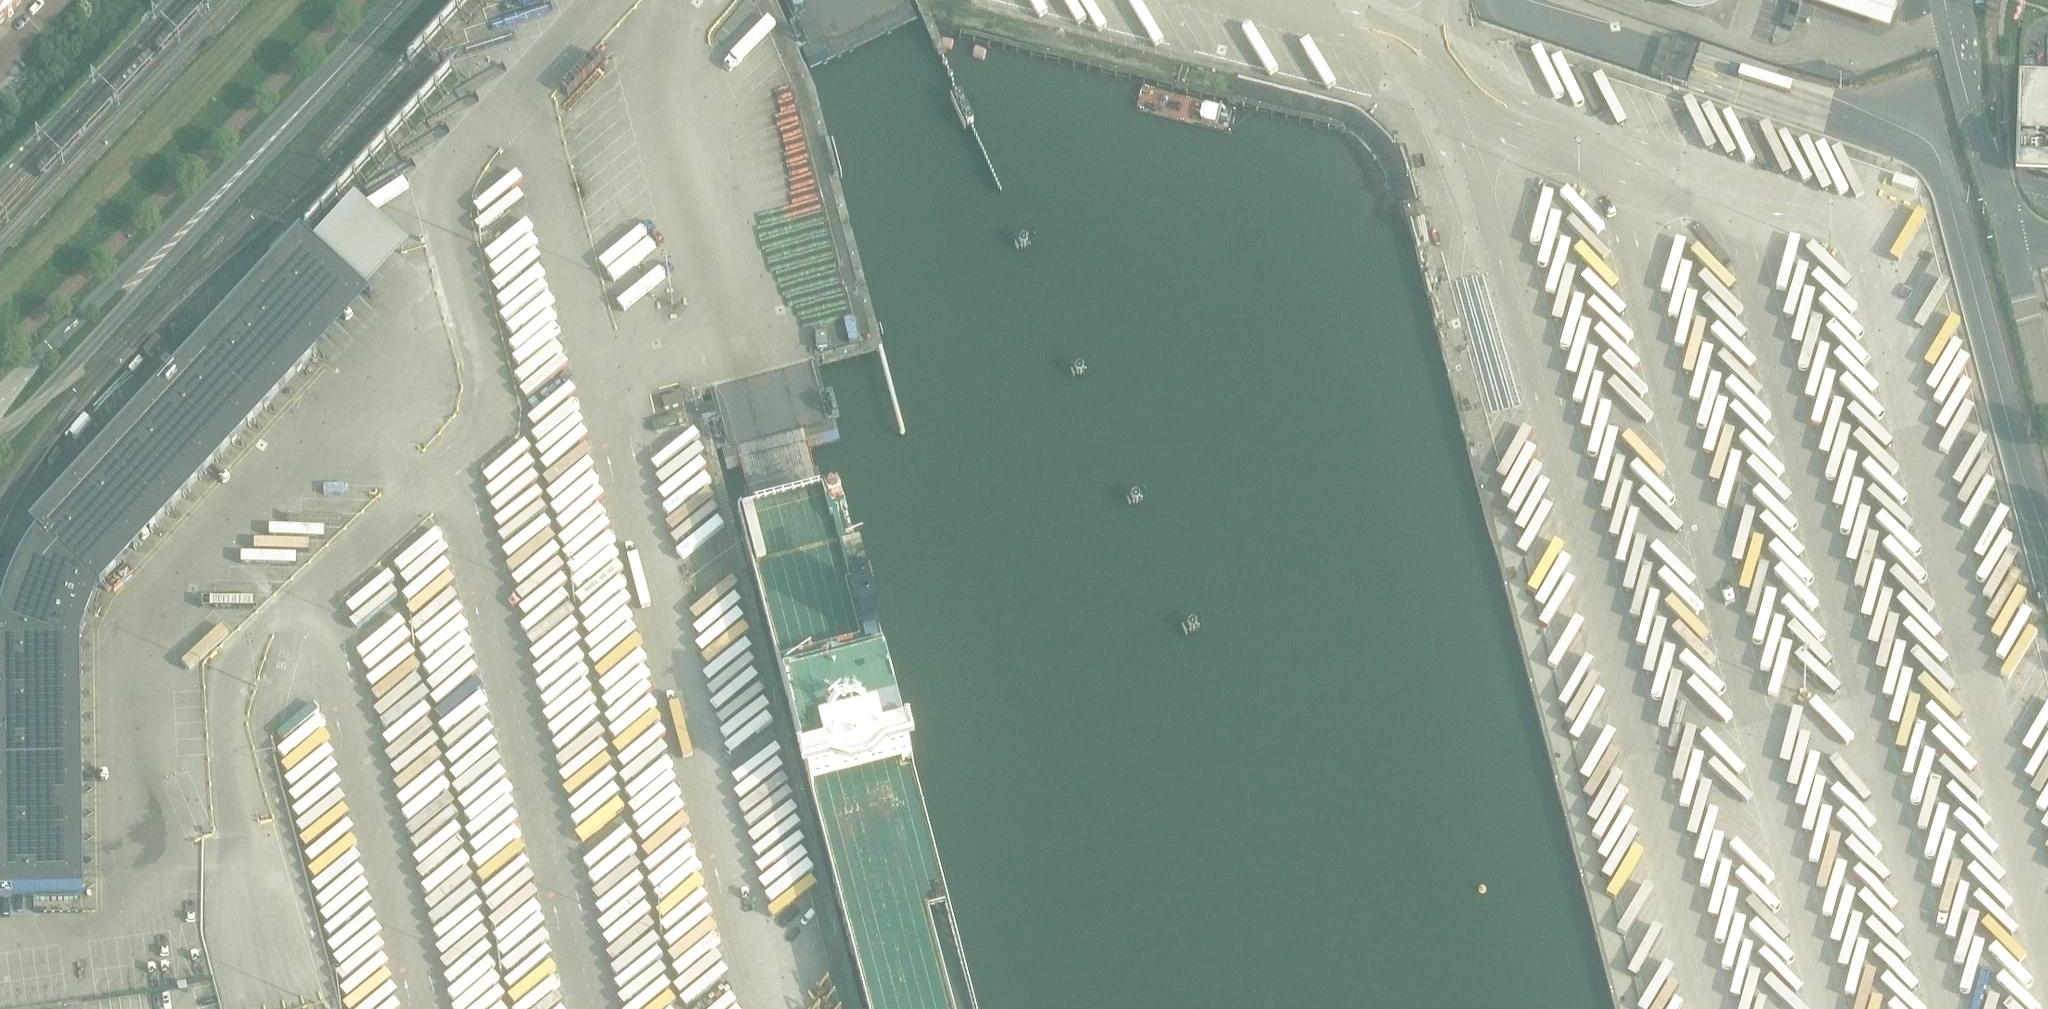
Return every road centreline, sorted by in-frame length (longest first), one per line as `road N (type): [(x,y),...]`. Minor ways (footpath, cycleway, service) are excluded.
road 1 (secondary): [(401,0),(152,262)]
road 2 (unclassified): [(2013,256),(1945,0)]
road 3 (secondary): [(0,439),(128,310),(152,262)]
road 4 (secondary): [(152,262),(105,291),(0,395)]
road 5 (unclassified): [(2047,388),(2013,256)]

